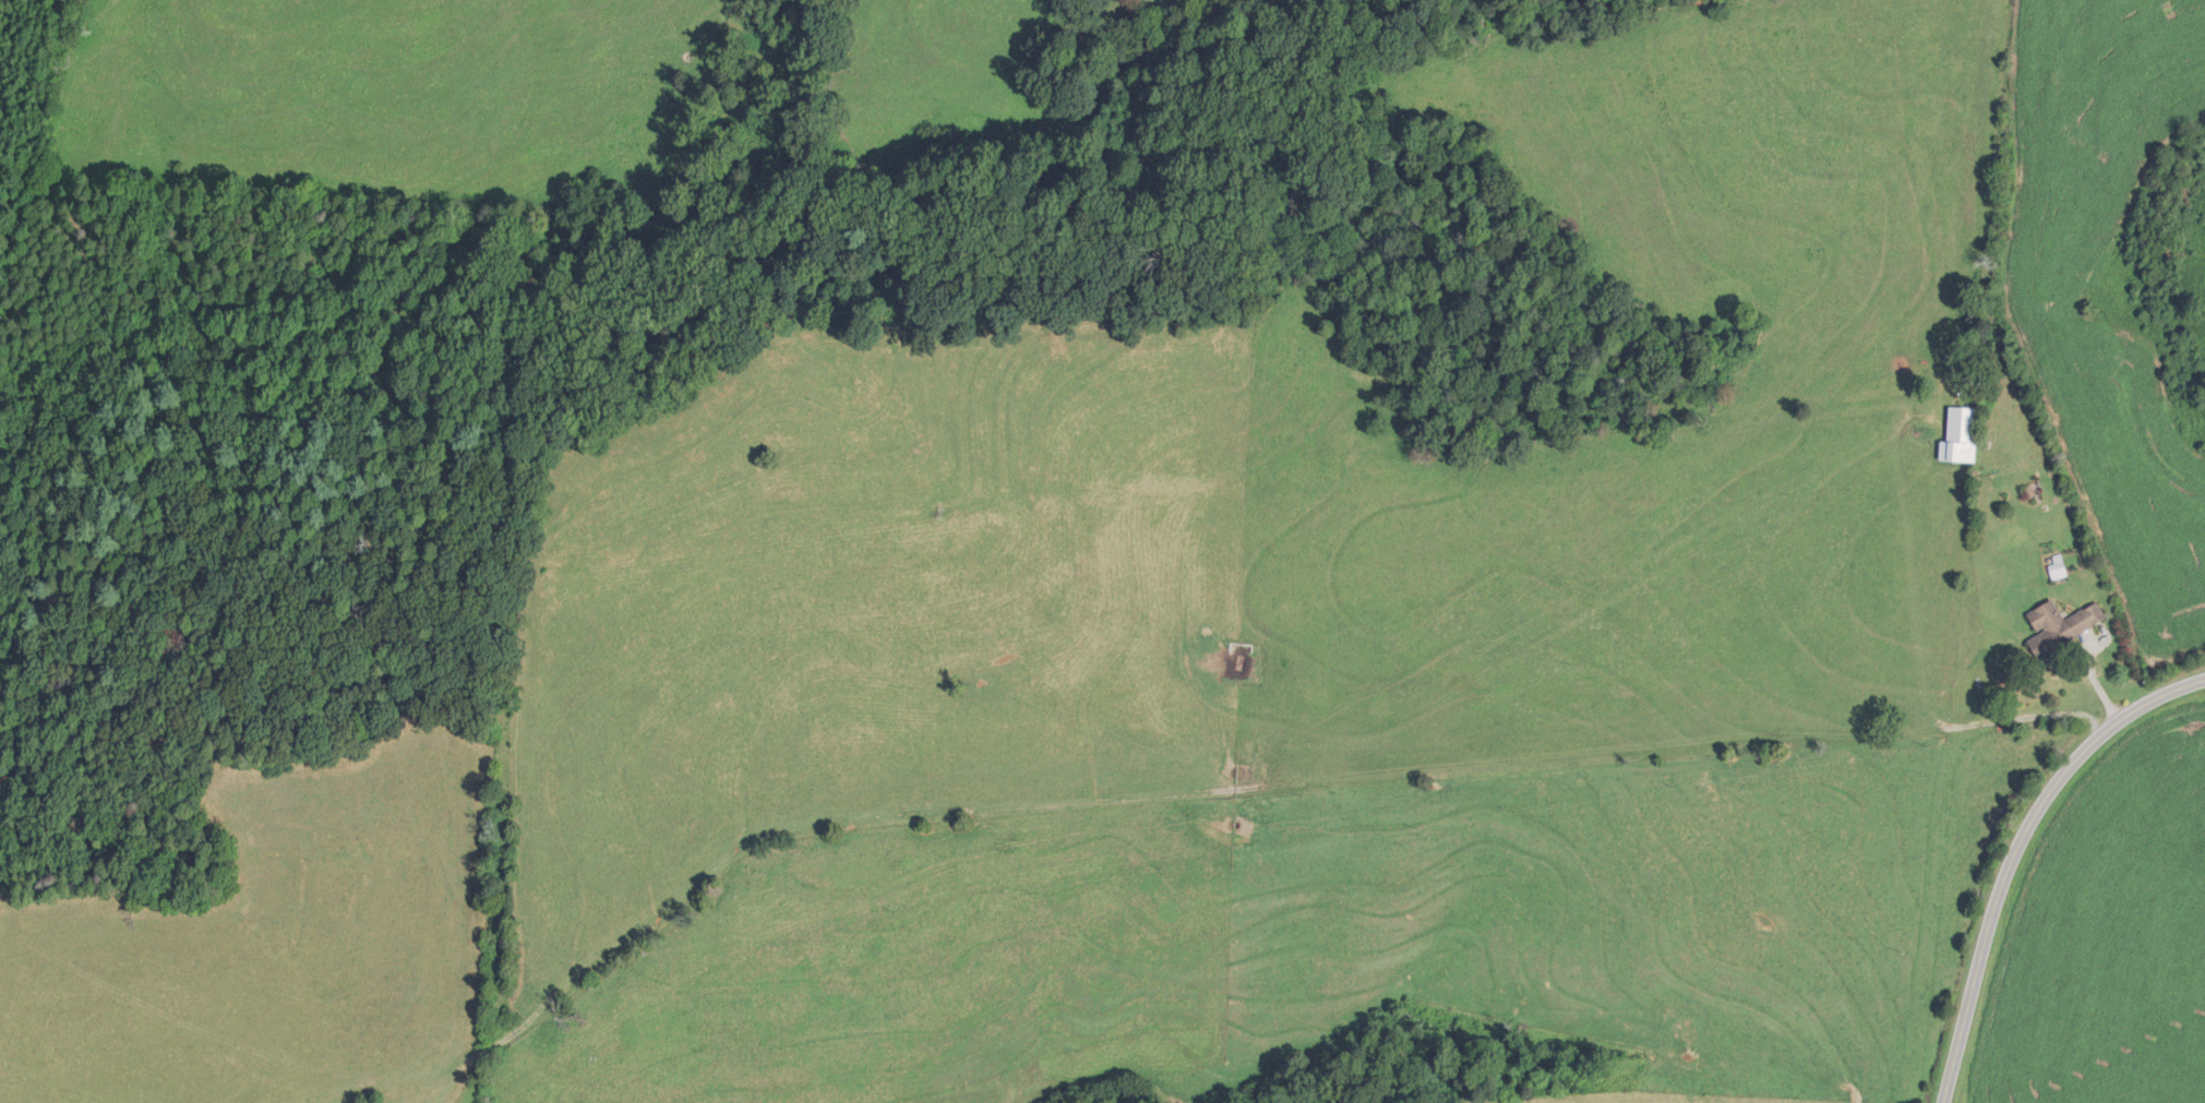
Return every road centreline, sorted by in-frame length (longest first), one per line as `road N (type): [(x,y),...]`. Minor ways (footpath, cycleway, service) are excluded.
road 1 (residential): [(1939,1102),(1990,911),(2027,822),(2100,731),(2204,667)]

